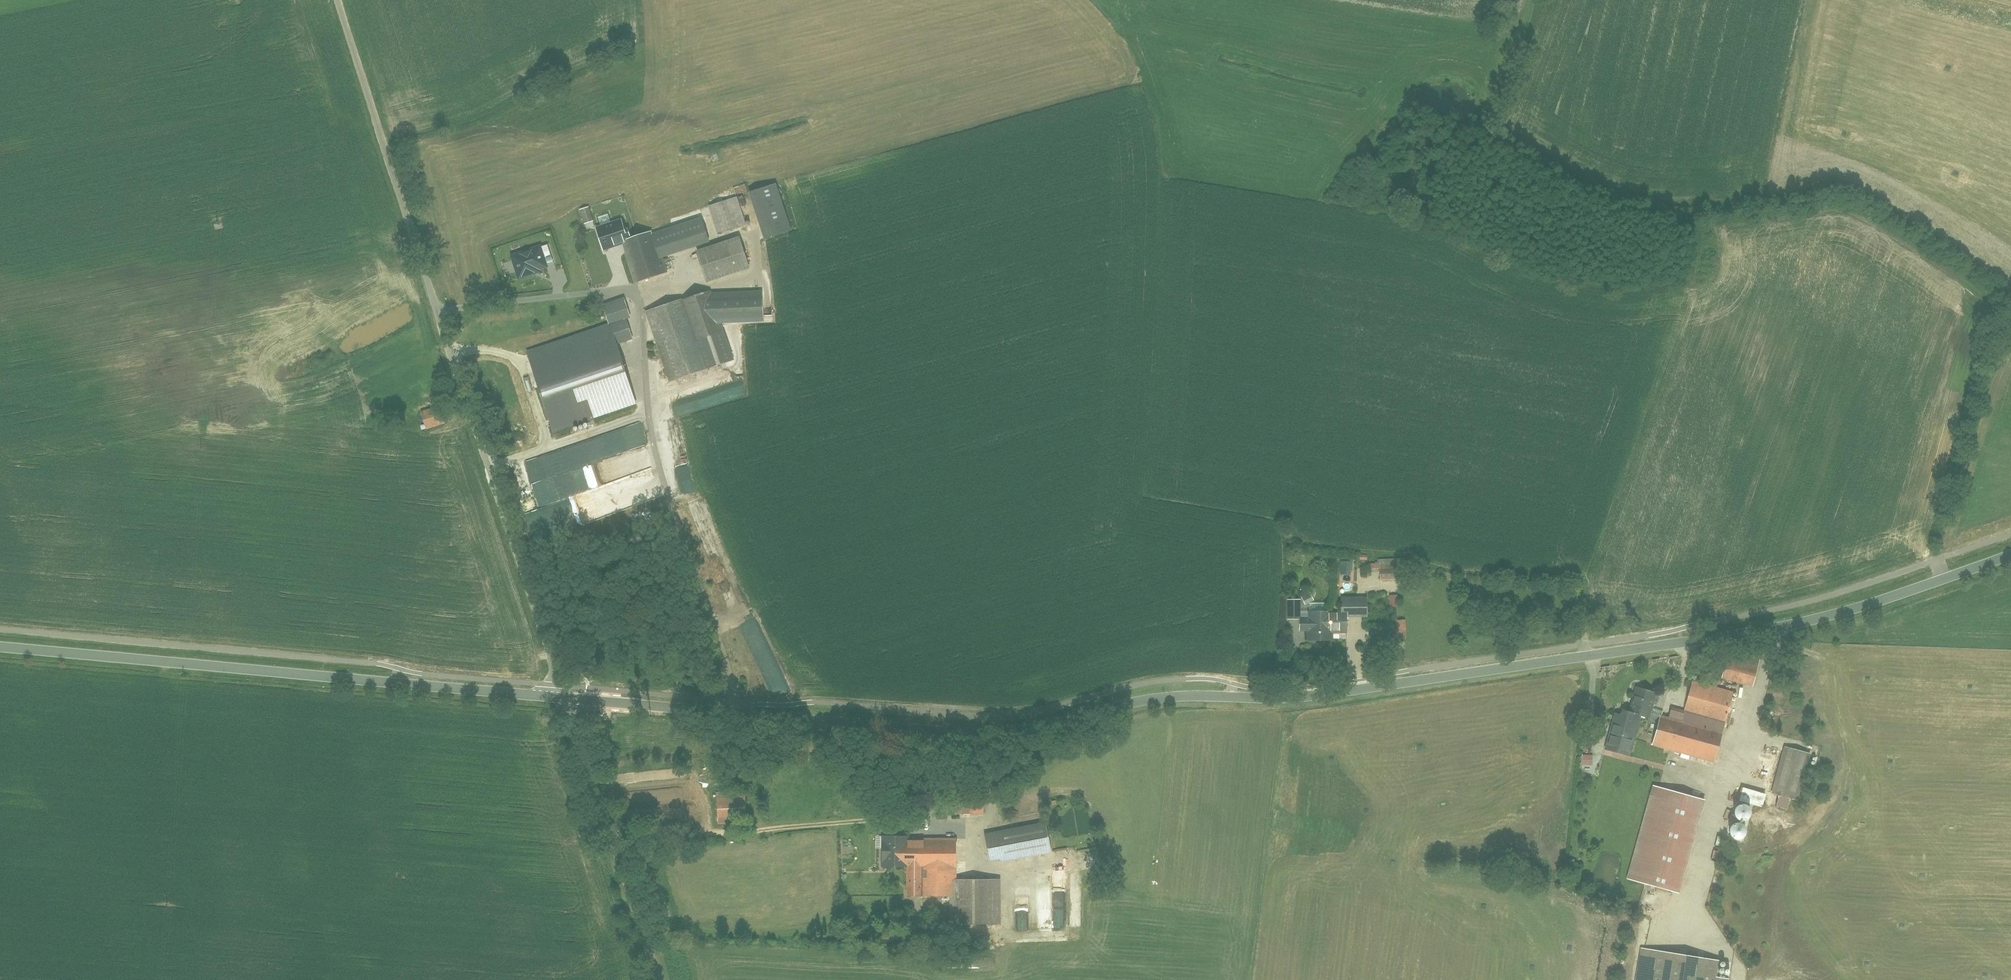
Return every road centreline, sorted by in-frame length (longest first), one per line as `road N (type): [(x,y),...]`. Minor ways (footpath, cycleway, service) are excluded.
road 1 (tertiary): [(2010,557),(1759,634),(1297,699),(1177,698),(937,730),(566,699)]
road 2 (residential): [(566,699),(337,0)]
road 3 (tertiary): [(566,699),(0,643)]
road 4 (residential): [(660,979),(566,699)]
road 5 (track): [(613,839),(879,824)]
road 6 (track): [(643,931),(780,935),(890,905)]

